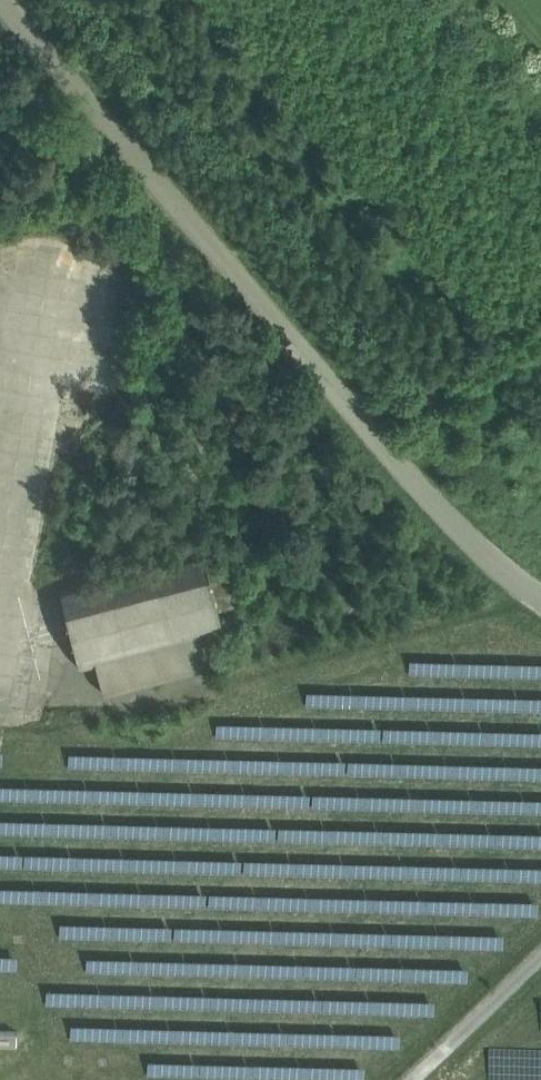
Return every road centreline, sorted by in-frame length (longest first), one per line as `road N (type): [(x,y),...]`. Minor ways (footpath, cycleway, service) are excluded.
road 1 (unclassified): [(6,0),(397,462),(540,598)]

